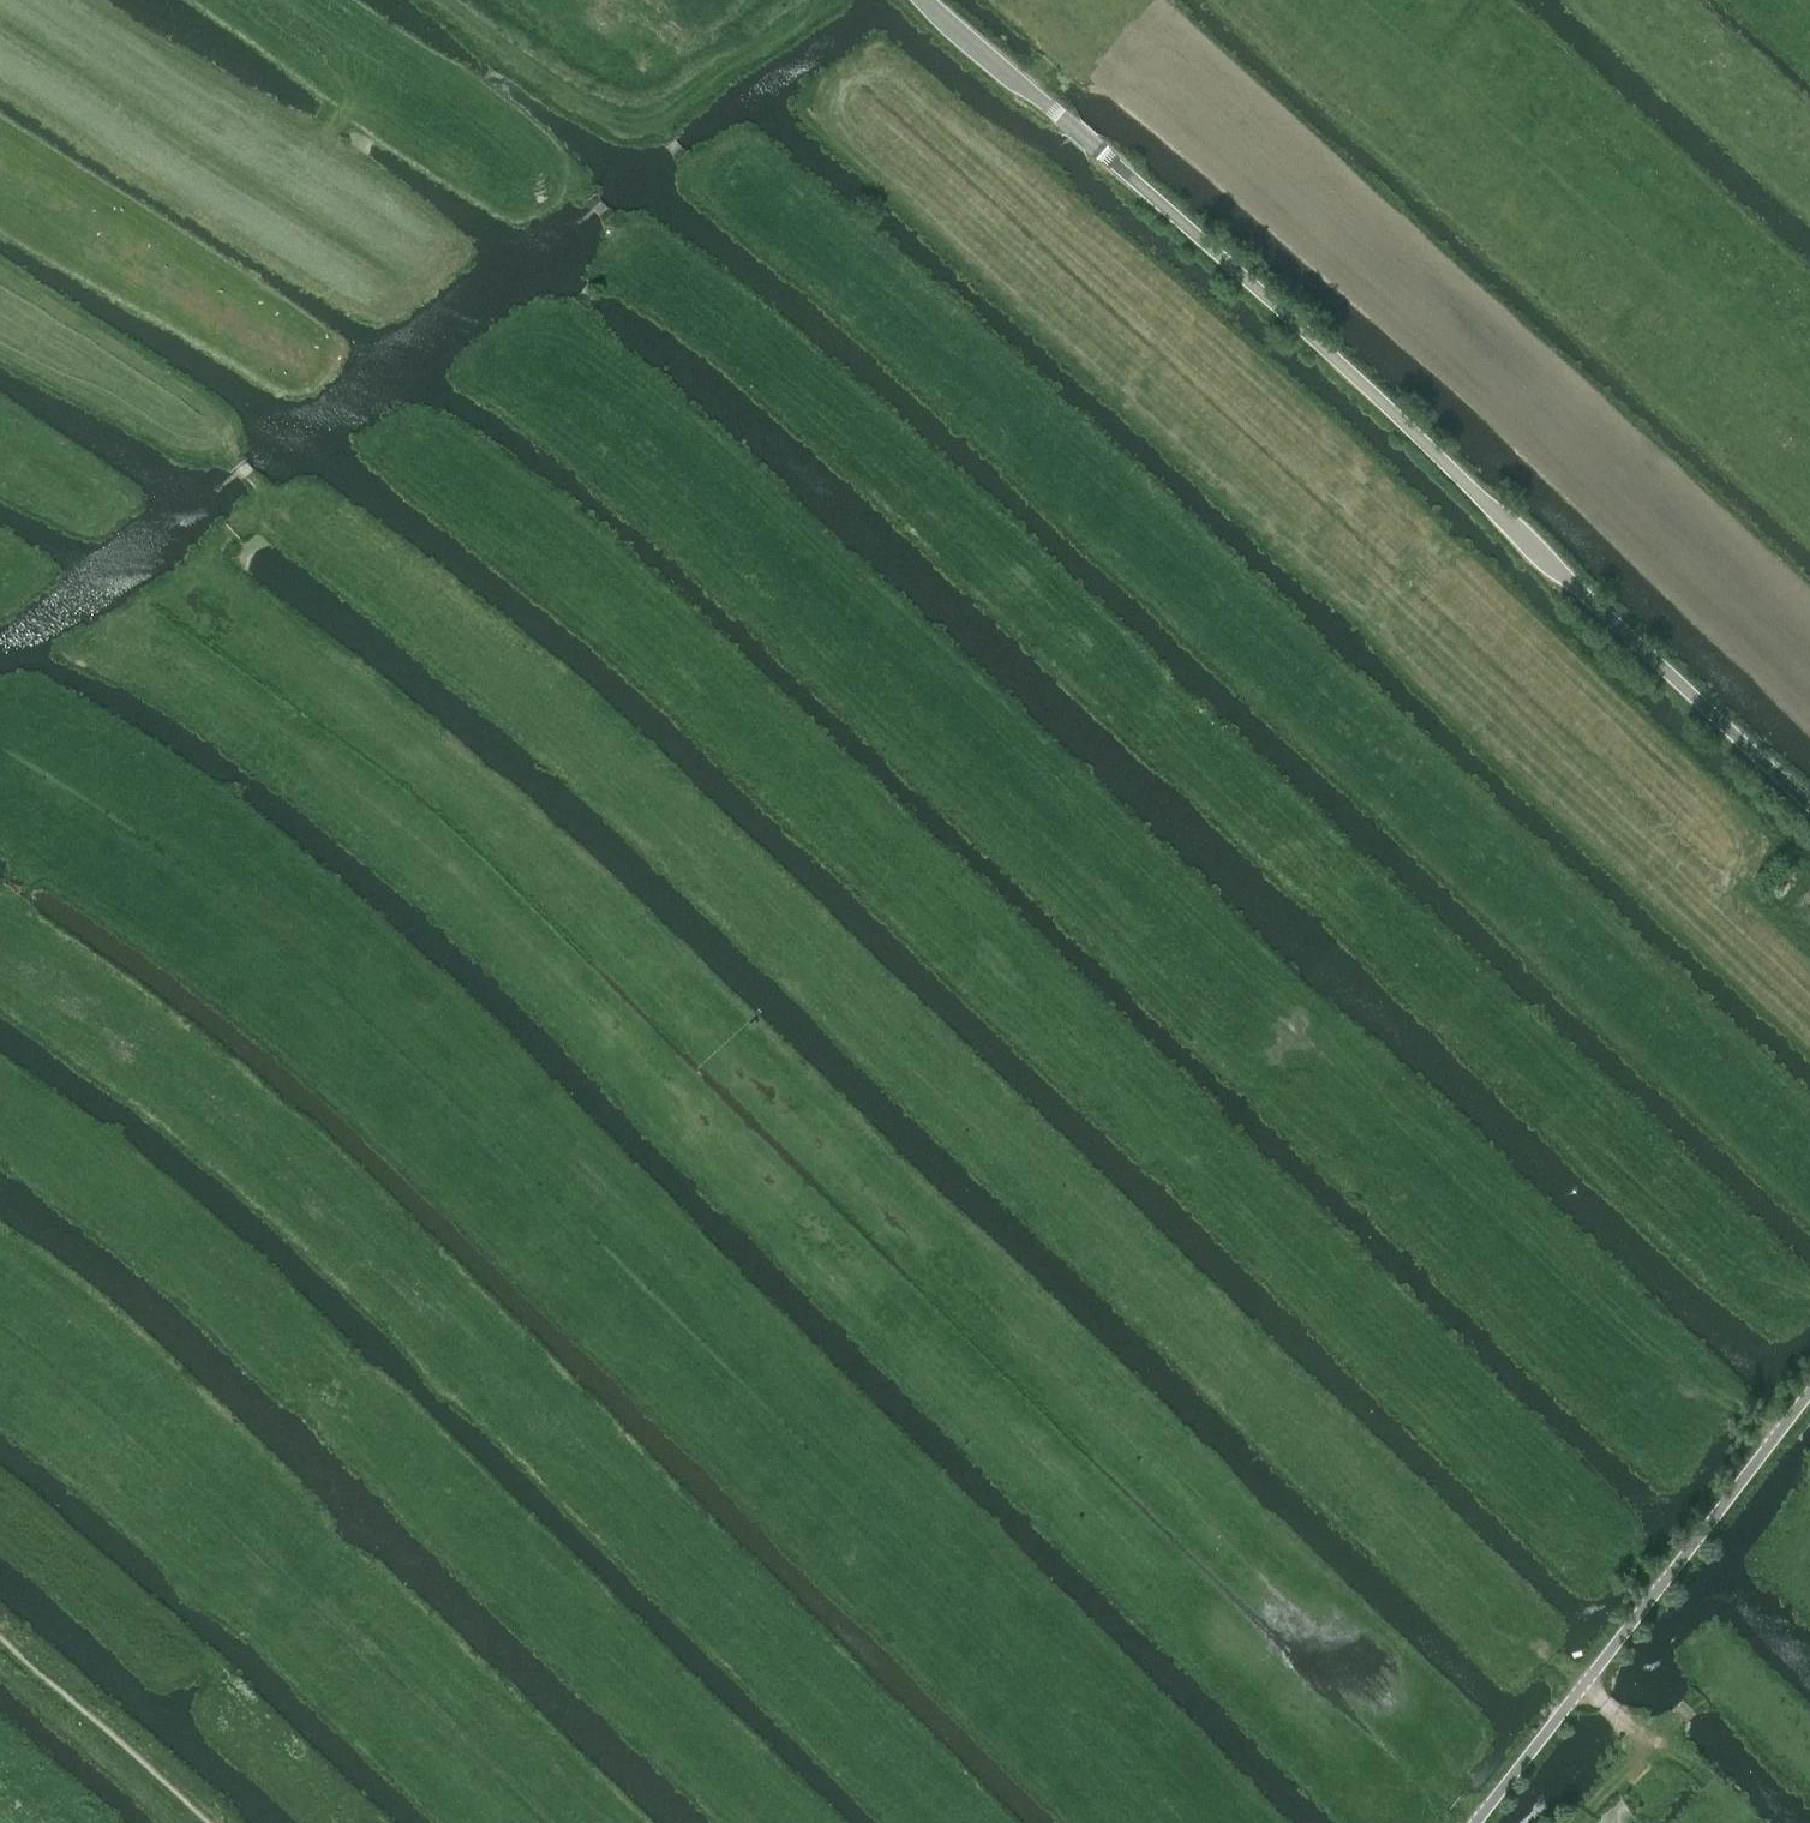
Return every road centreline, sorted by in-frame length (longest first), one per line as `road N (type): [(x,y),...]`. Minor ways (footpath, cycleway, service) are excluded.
road 1 (tertiary): [(1809,805),(1070,117),(933,0)]
road 2 (unclassified): [(1474,1822),(1809,1388)]

